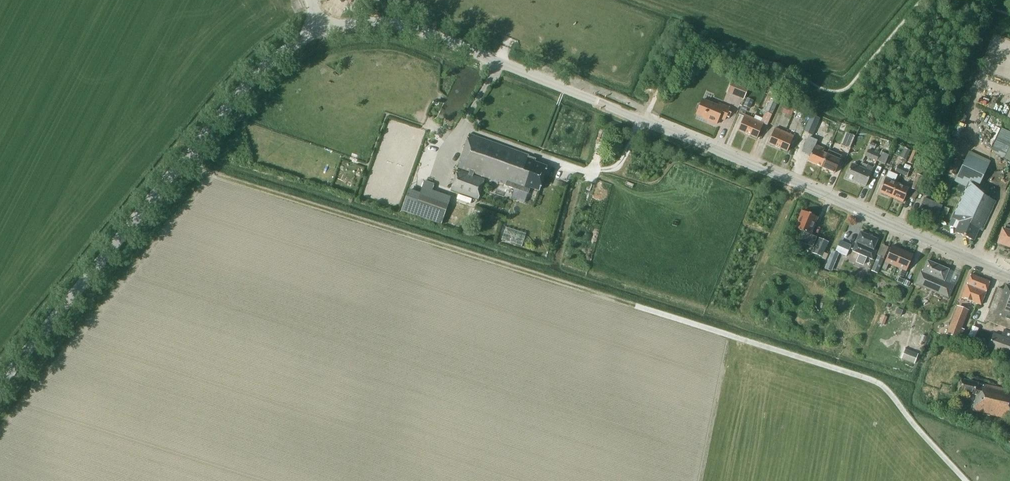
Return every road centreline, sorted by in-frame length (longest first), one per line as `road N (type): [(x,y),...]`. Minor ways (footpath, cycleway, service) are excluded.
road 1 (tertiary): [(1009,274),(419,30),(373,22),(320,30)]
road 2 (tertiary): [(0,384),(241,90),(279,53),(320,30)]

